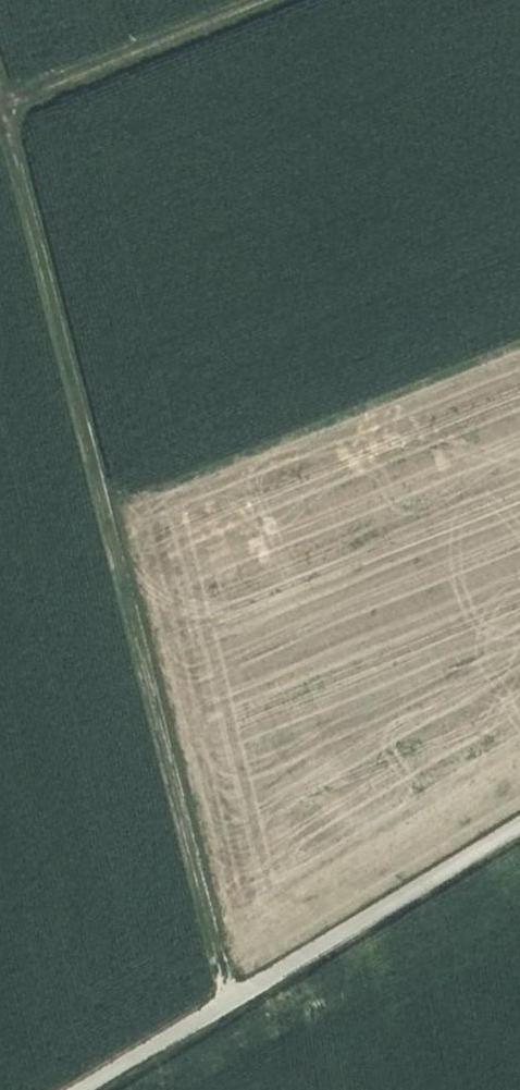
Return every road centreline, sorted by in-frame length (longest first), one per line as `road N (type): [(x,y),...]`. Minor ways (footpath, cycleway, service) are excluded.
road 1 (track): [(0,104),(233,1001)]
road 2 (track): [(519,827),(81,1089)]
road 3 (track): [(277,0),(0,111)]

